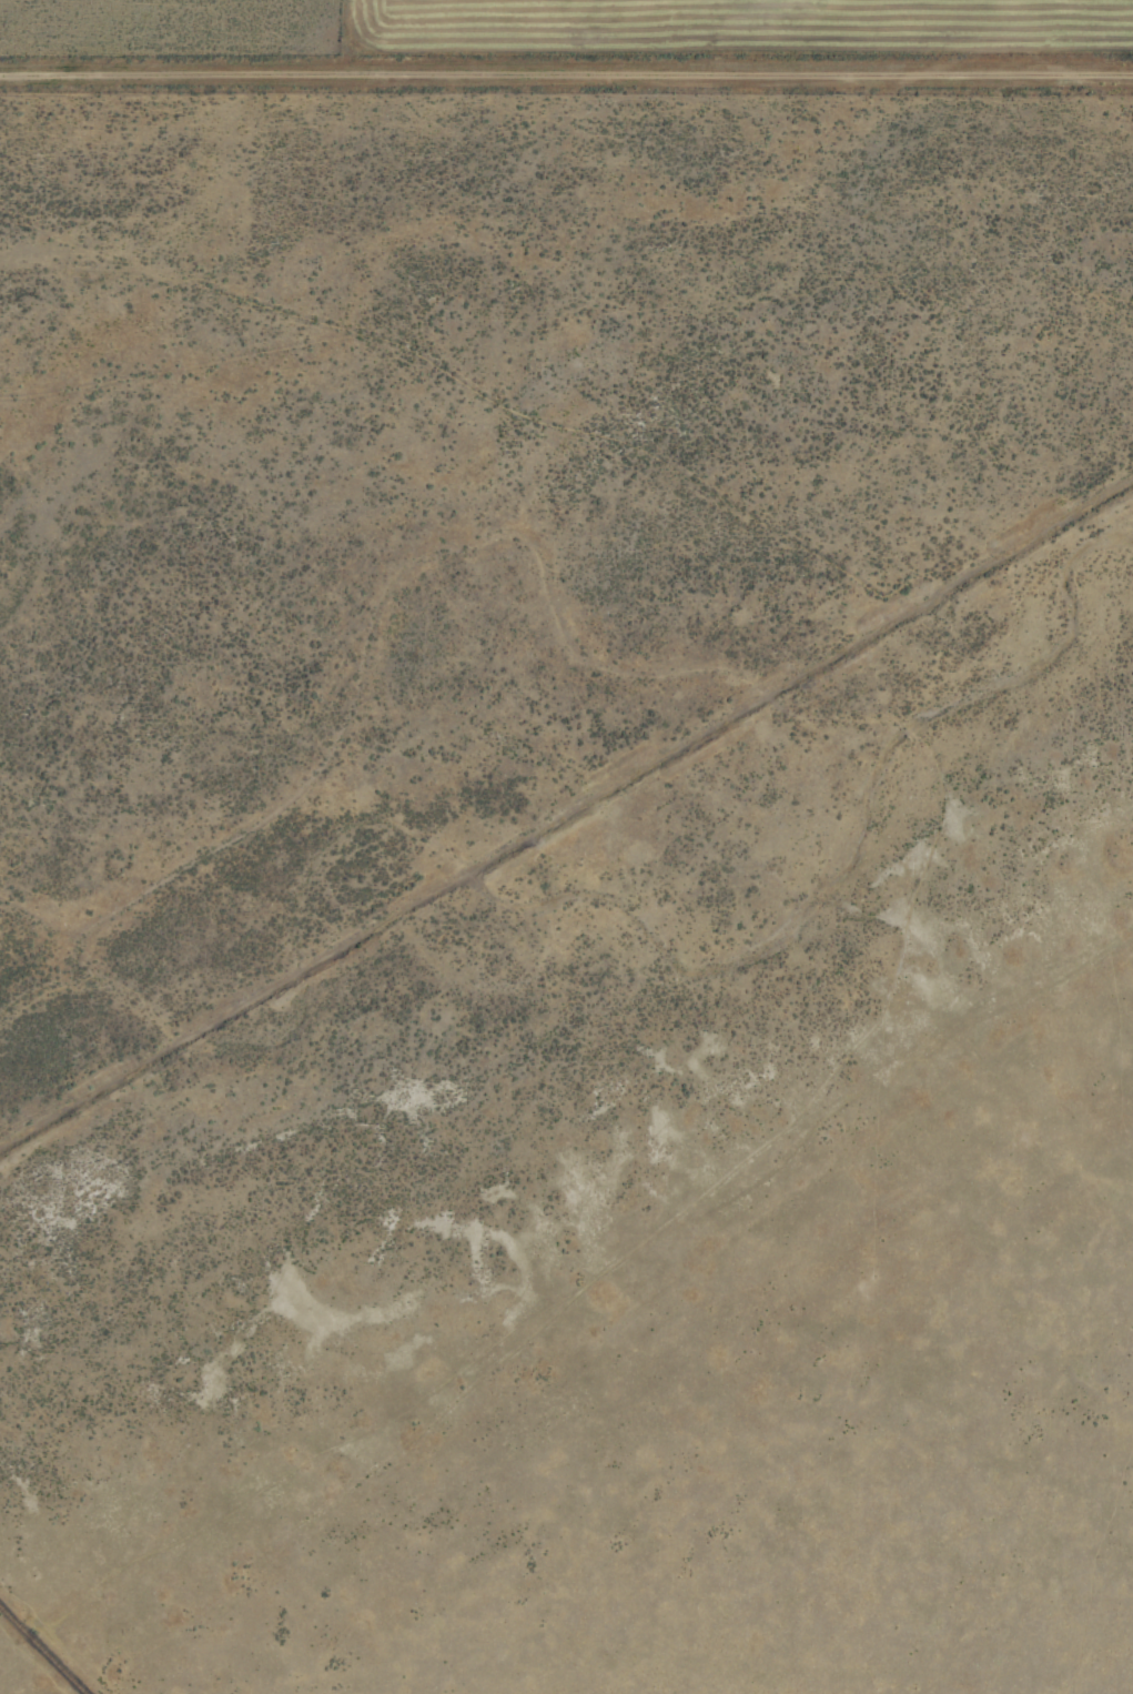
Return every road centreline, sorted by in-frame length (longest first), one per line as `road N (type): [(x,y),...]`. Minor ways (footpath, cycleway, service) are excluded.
road 1 (residential): [(1132,77),(0,74)]

